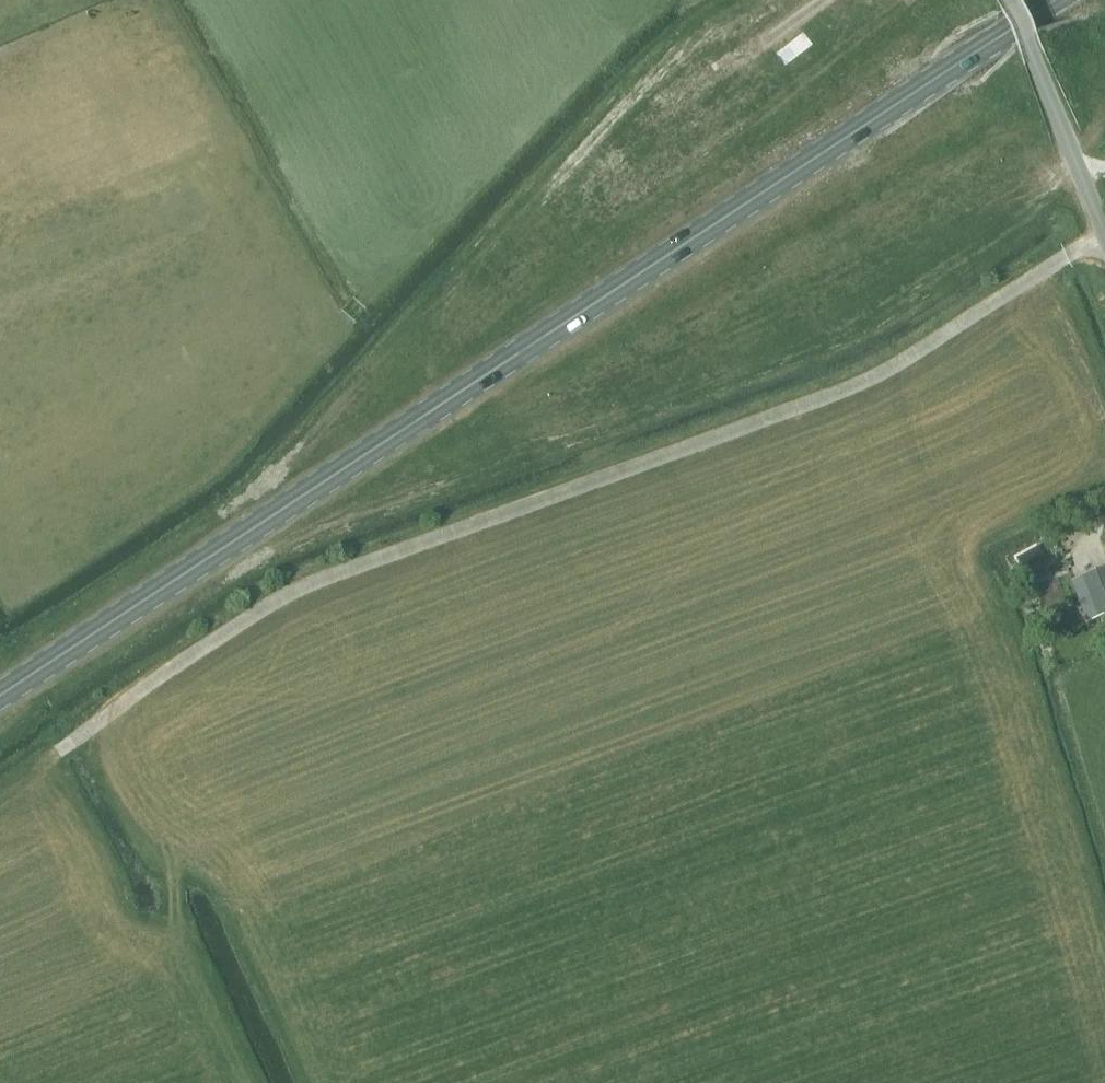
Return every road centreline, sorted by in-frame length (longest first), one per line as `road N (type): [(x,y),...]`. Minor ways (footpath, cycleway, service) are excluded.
road 1 (primary): [(1055,0),(0,695)]
road 2 (track): [(1104,232),(902,362),(832,395),(304,586),(61,750)]
road 3 (tertiary): [(1104,233),(1009,0)]

